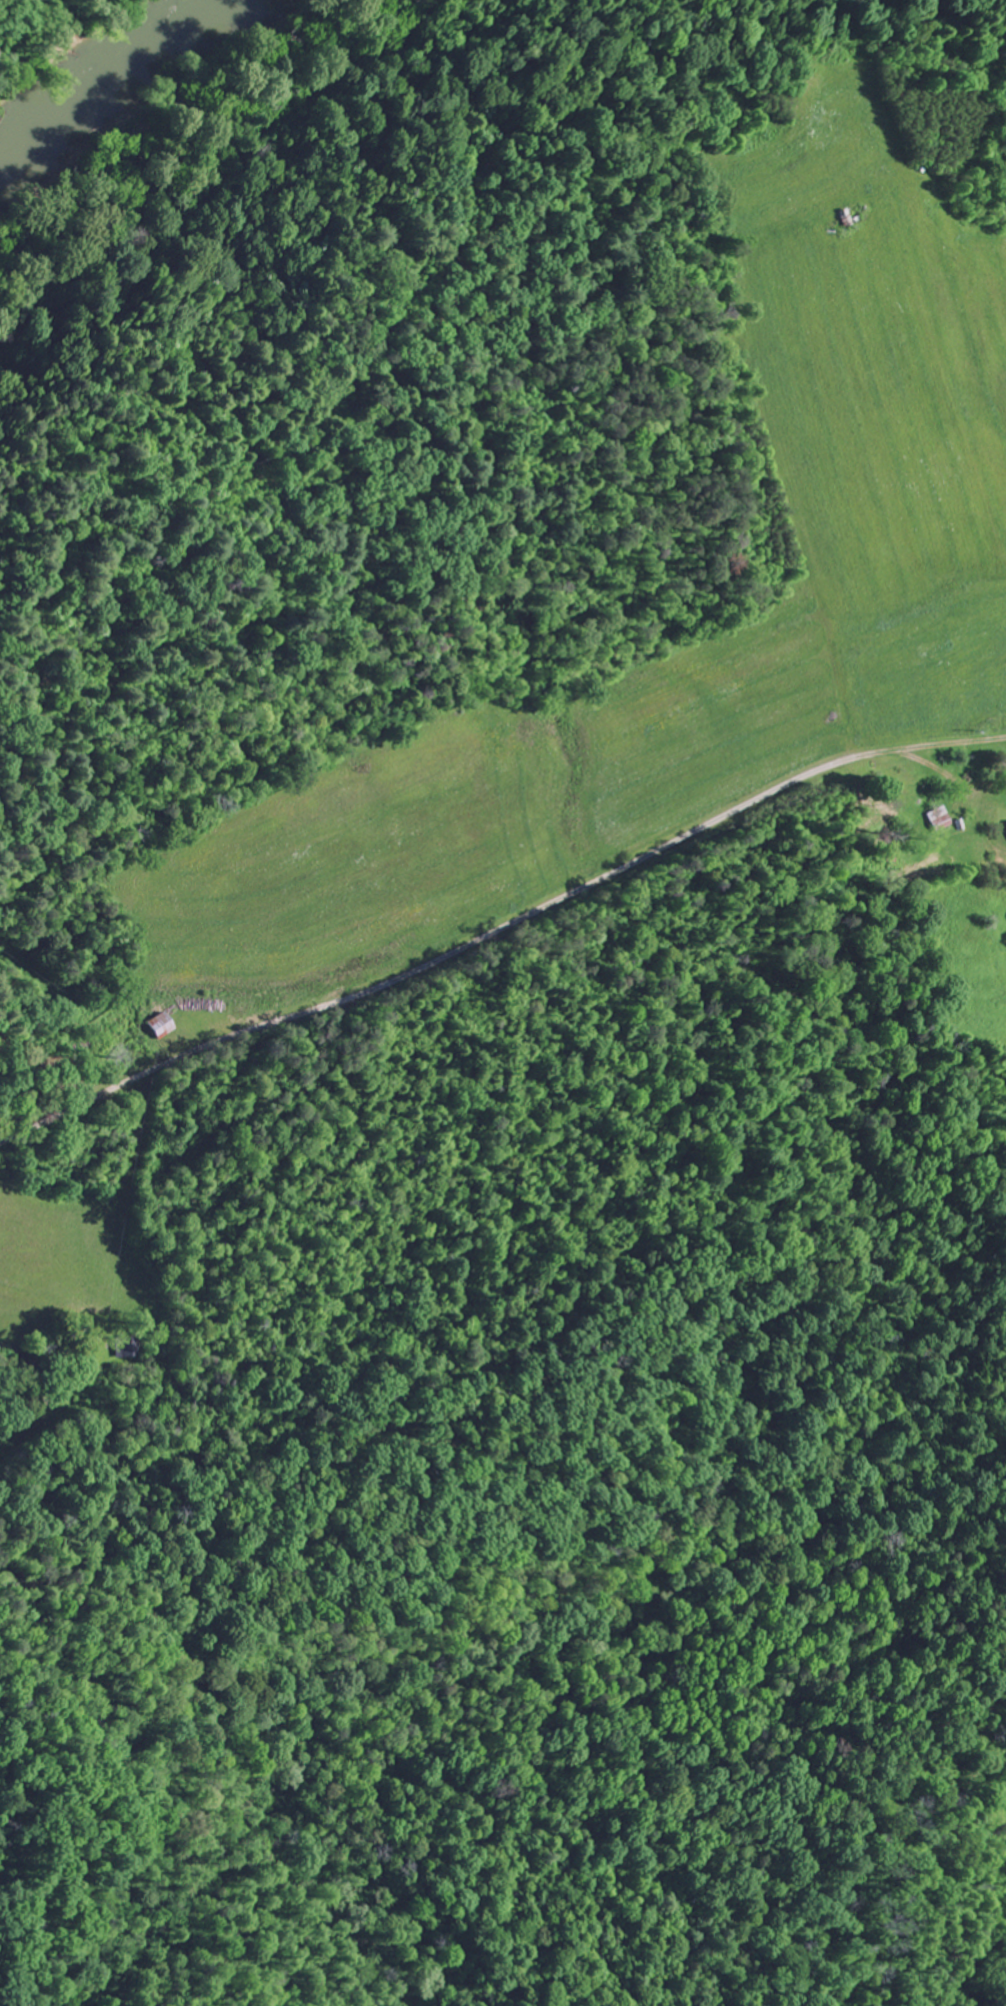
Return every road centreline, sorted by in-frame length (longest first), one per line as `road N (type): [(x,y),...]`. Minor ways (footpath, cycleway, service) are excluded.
road 1 (residential): [(1005,696),(929,707),(730,772),(521,892),(381,1005),(86,1119),(0,1170)]

